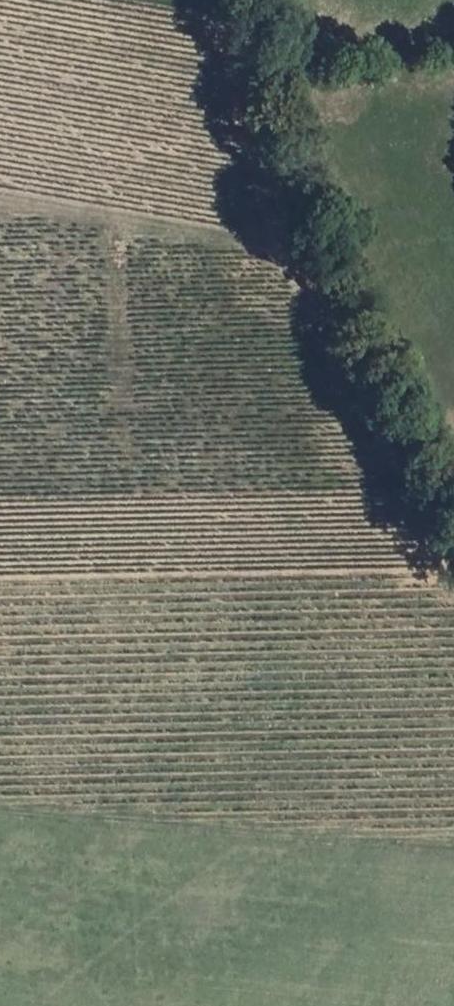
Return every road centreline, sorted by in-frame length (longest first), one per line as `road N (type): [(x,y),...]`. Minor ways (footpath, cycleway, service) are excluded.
road 1 (track): [(245,0),(251,83),(313,281),(419,501),(453,554)]

